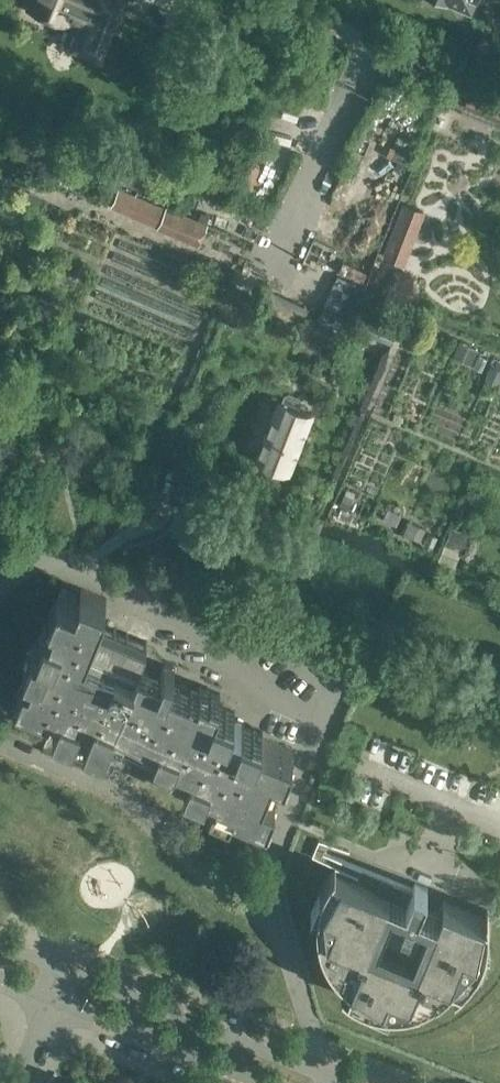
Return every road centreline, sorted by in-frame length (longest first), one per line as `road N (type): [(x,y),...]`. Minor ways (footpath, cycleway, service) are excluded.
road 1 (residential): [(339,1079),(67,967)]
road 2 (residential): [(51,1003),(242,1082)]

